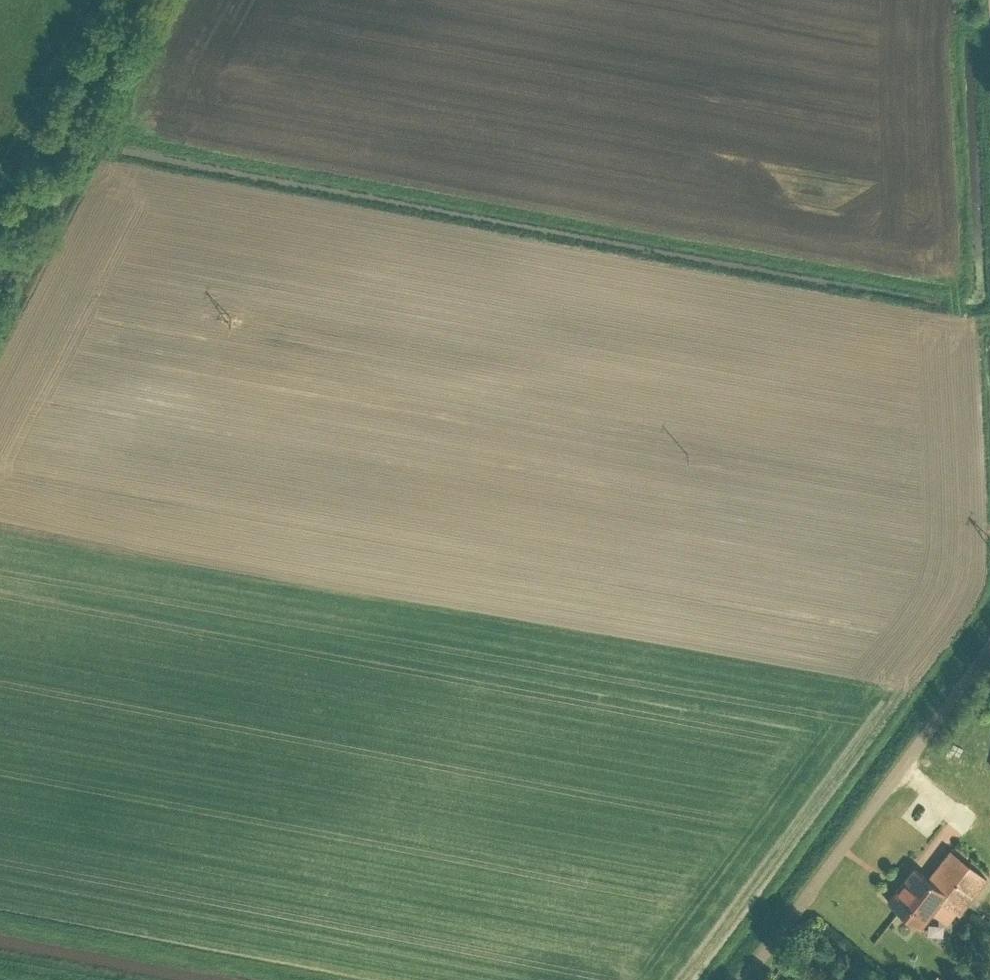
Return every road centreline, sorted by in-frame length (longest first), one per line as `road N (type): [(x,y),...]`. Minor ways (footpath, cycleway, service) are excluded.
road 1 (unclassified): [(989,646),(739,979)]

